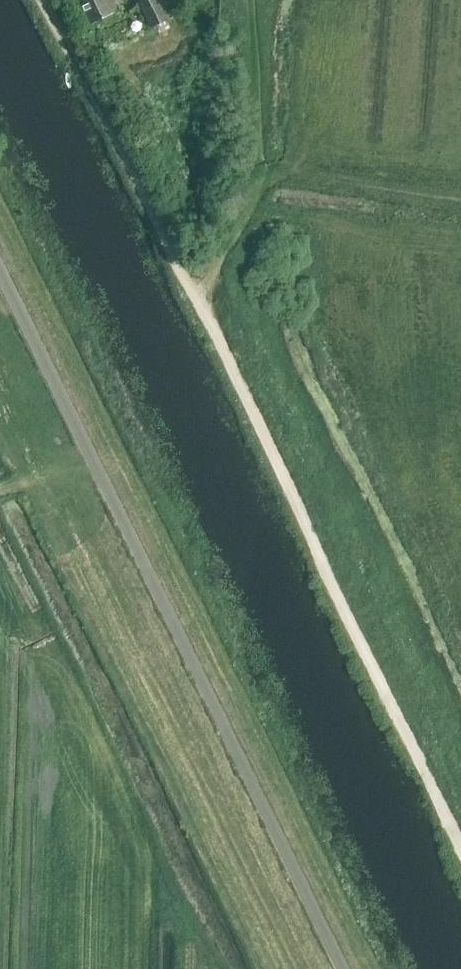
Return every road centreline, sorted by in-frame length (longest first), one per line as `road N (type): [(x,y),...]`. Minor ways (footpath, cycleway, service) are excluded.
road 1 (unclassified): [(328,968),(0,276)]
road 2 (track): [(460,845),(193,295)]
road 3 (track): [(193,295),(38,0)]

